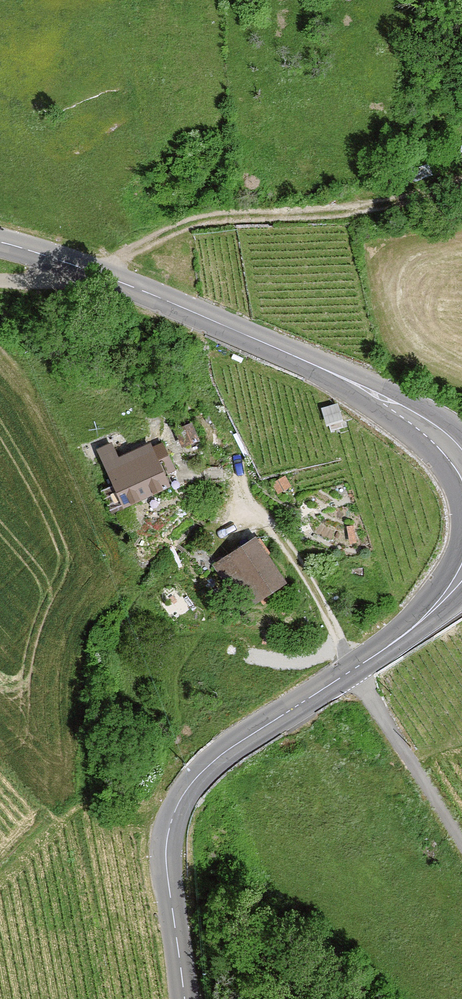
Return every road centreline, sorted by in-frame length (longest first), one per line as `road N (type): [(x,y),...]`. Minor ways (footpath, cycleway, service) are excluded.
road 1 (tertiary): [(183,998),(165,857),(171,822),(191,784),(234,745),(410,631),(461,578)]
road 2 (tertiary): [(461,466),(401,410),(312,364),(135,288),(0,242)]
road 3 (track): [(96,274),(201,221),(331,214),(461,183)]
road 4 (track): [(352,670),(461,843)]

